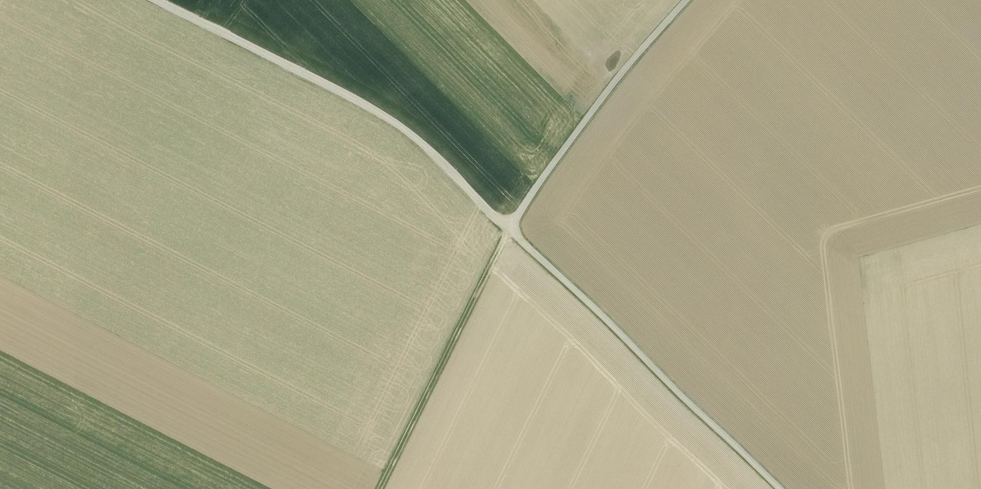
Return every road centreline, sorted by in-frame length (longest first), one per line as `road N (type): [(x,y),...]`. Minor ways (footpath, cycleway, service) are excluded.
road 1 (track): [(162,0),(397,124),(508,229)]
road 2 (track): [(781,488),(508,229)]
road 3 (track): [(693,0),(508,229)]
road 4 (track): [(508,229),(379,488)]

